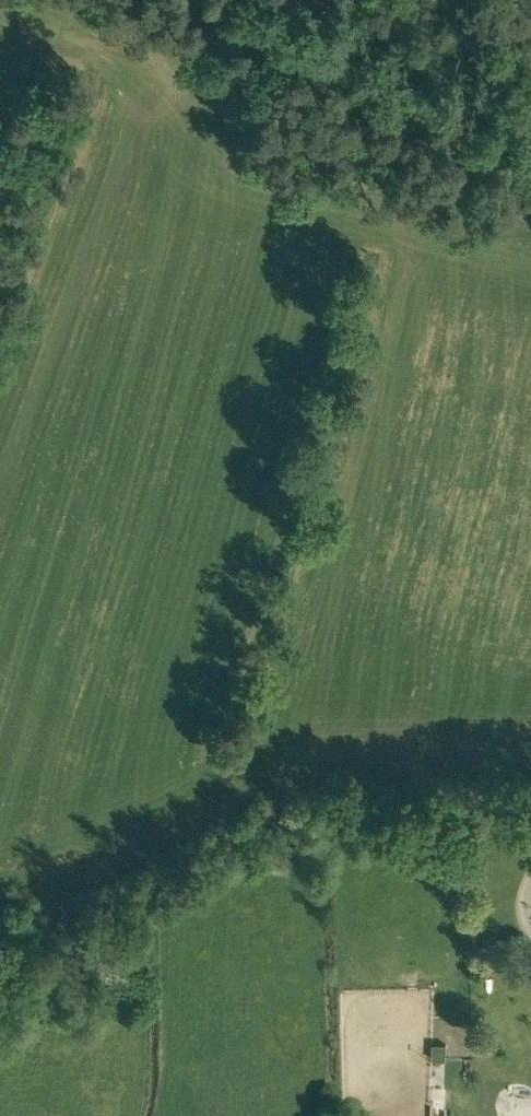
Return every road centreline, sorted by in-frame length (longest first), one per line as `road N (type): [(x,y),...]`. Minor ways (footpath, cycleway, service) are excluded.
road 1 (track): [(530,190),(206,0)]

